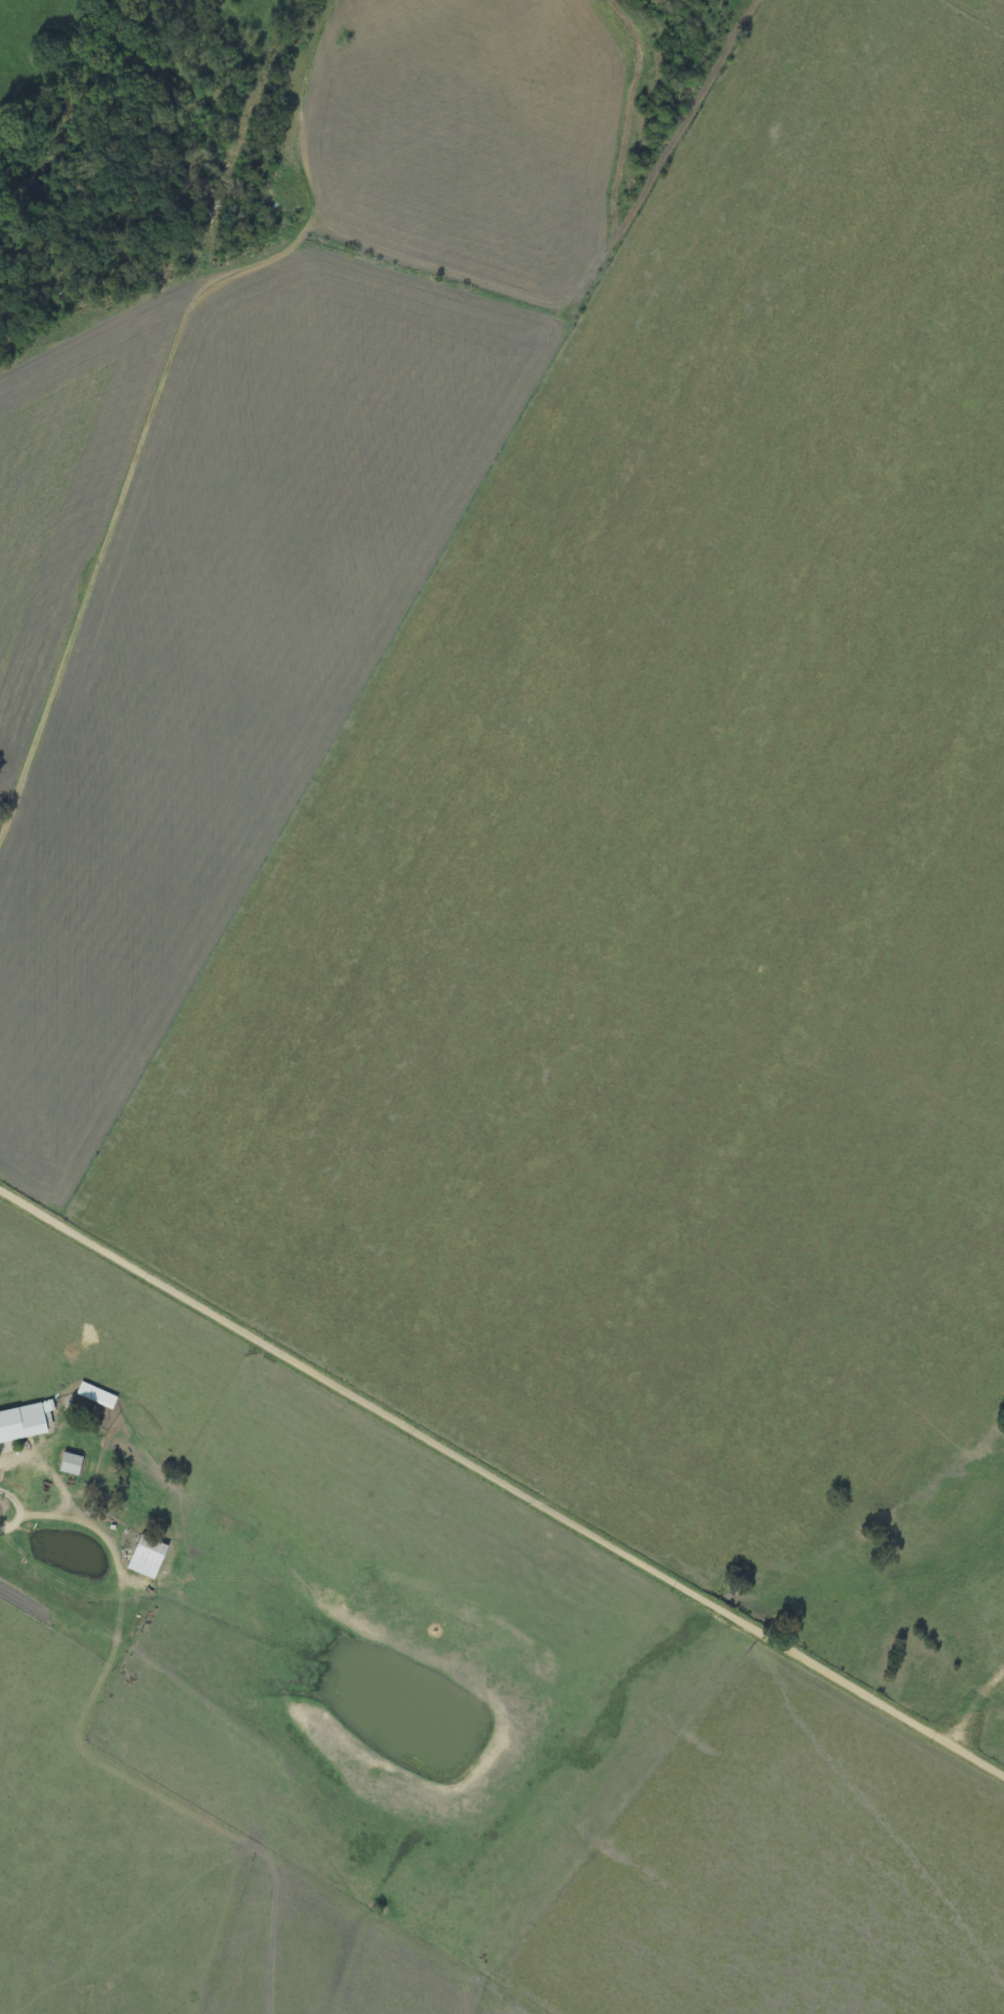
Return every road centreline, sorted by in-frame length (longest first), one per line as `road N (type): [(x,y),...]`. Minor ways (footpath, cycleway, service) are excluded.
road 1 (residential): [(1003,1766),(0,1186)]

